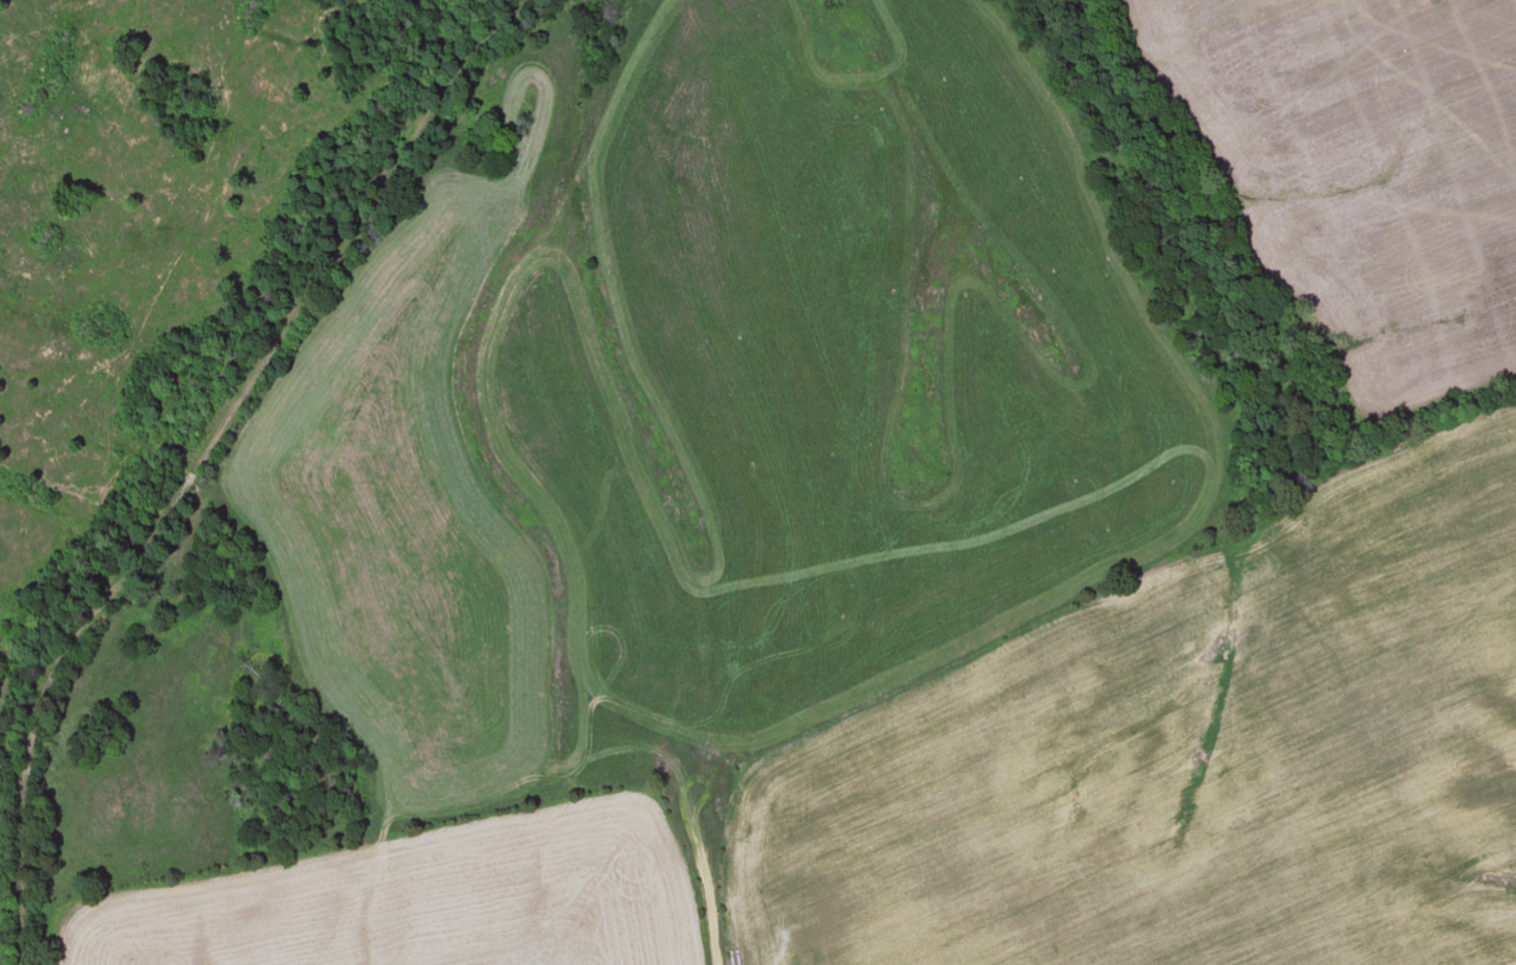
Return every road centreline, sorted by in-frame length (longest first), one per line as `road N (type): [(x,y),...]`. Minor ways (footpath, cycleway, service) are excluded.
road 1 (residential): [(27,964),(29,837),(50,688),(143,566),(263,371),(520,0)]

